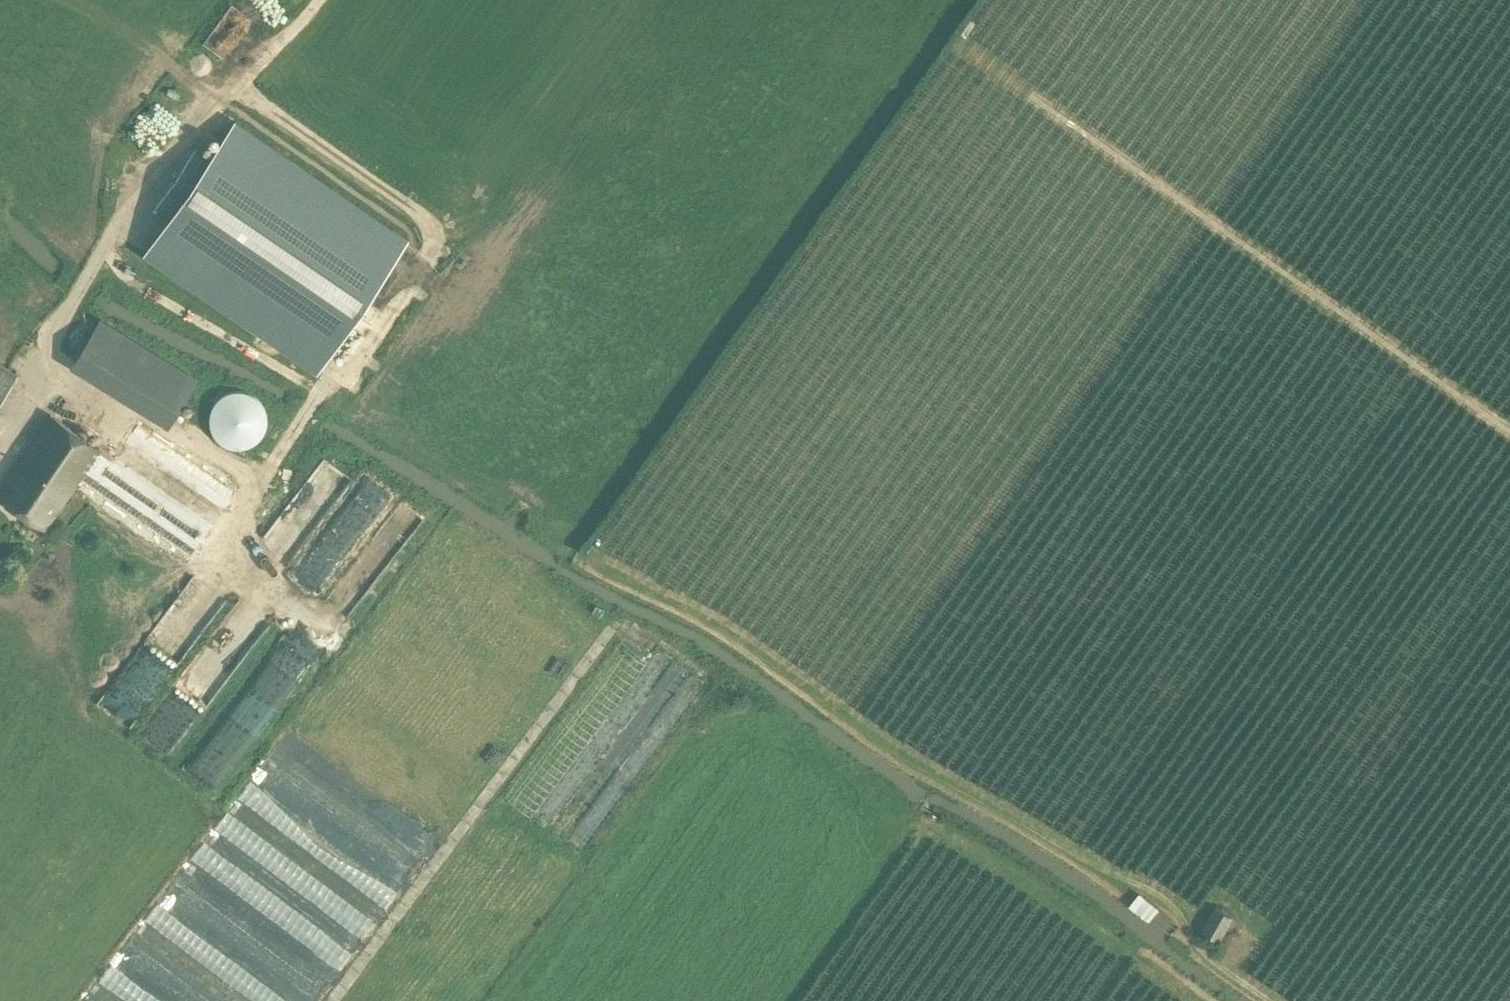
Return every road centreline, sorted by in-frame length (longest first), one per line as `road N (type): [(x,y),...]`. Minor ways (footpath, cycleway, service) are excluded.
road 1 (track): [(575,558),(707,623),(841,716),(1129,886),(1151,891),(1187,920),(1200,957),(1265,1000)]
road 2 (track): [(1036,100),(1509,432)]
road 3 (track): [(318,0),(134,198),(80,288)]
road 4 (track): [(1204,1000),(1014,868),(924,831)]

